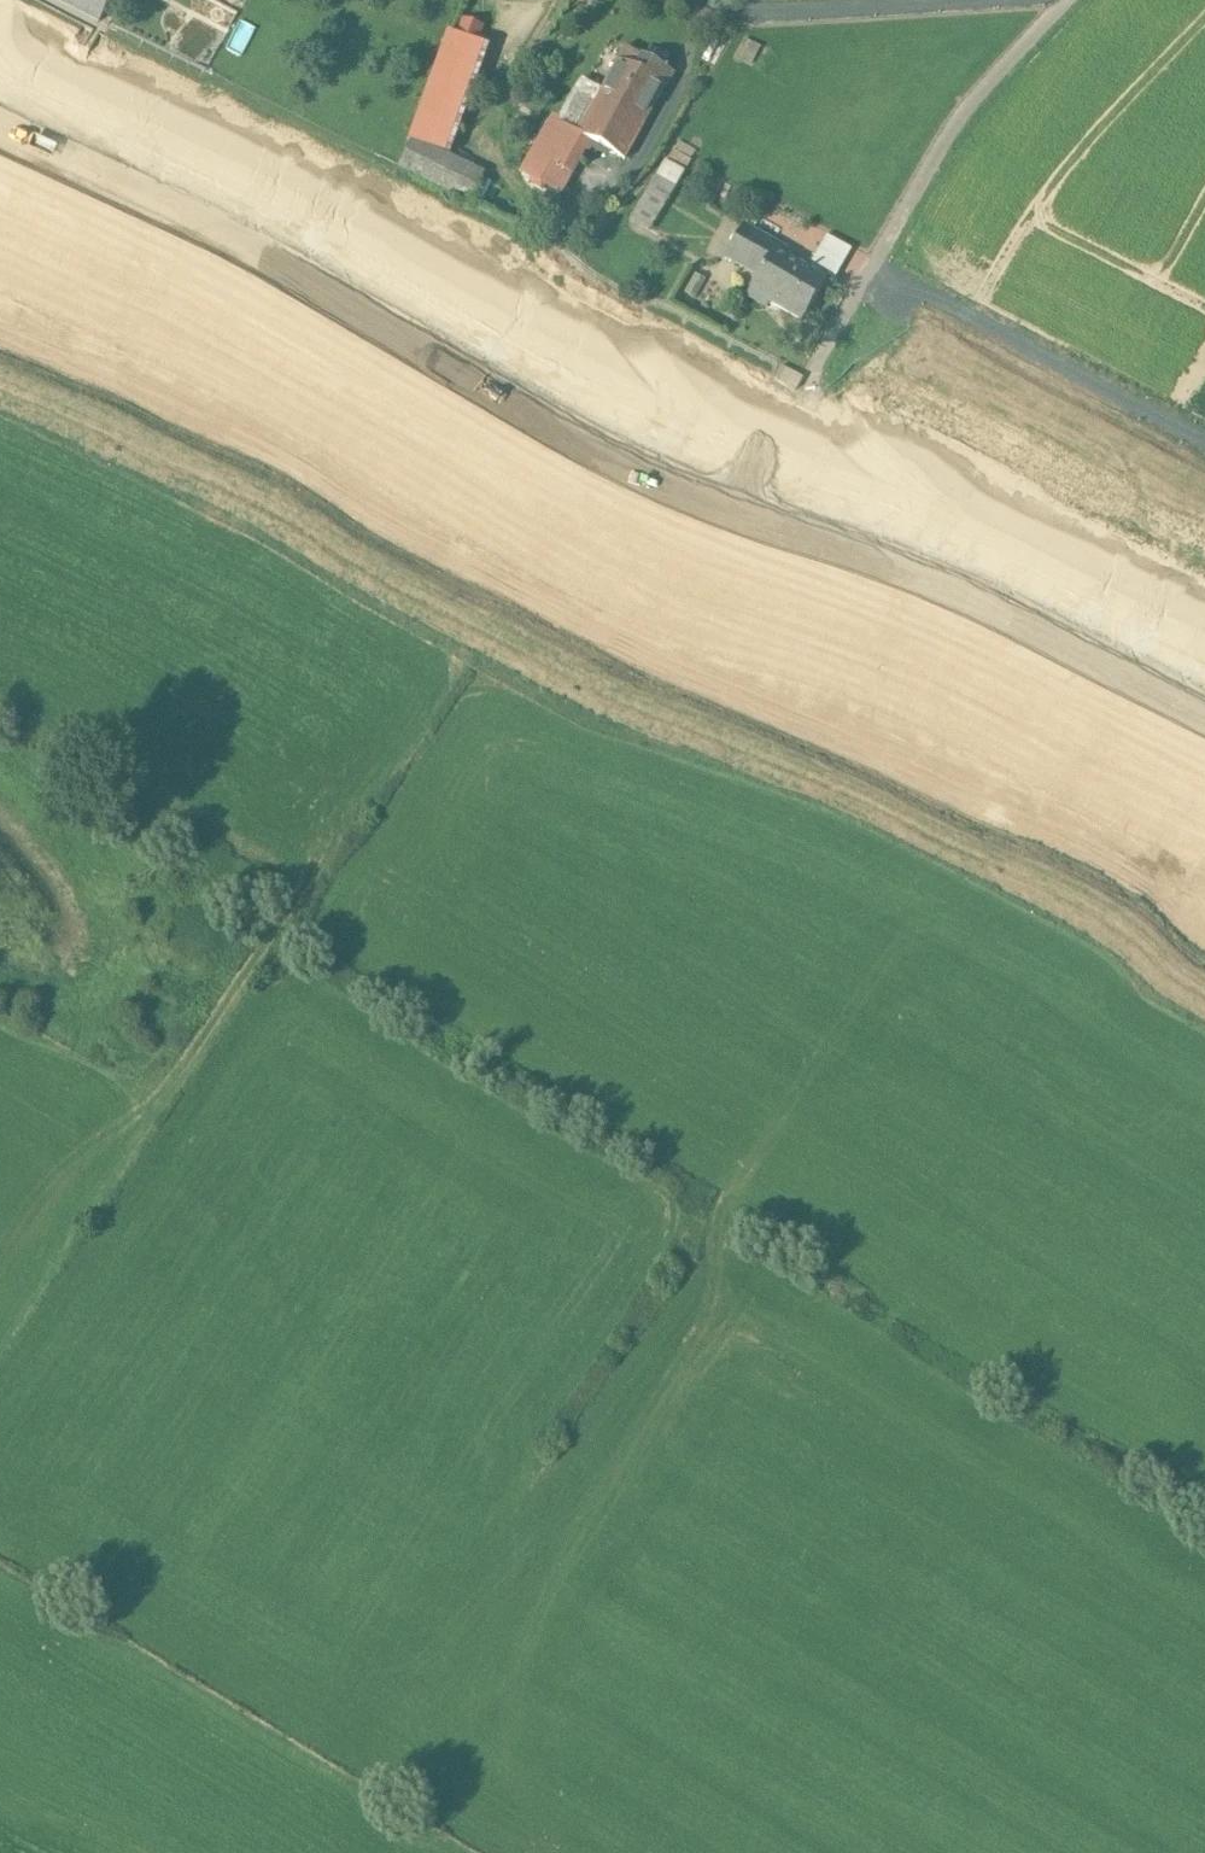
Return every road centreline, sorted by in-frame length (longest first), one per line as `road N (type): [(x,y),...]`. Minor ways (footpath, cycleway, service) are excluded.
road 1 (track): [(1204,881),(1118,867),(889,746),(577,637),(219,424),(0,324)]
road 2 (unclassified): [(0,69),(287,205),(605,395),(718,448),(951,530)]
road 3 (unclassified): [(1082,0),(964,127),(843,359),(834,397),(844,429),(951,530)]
road 4 (unclassified): [(951,530),(1204,661)]

